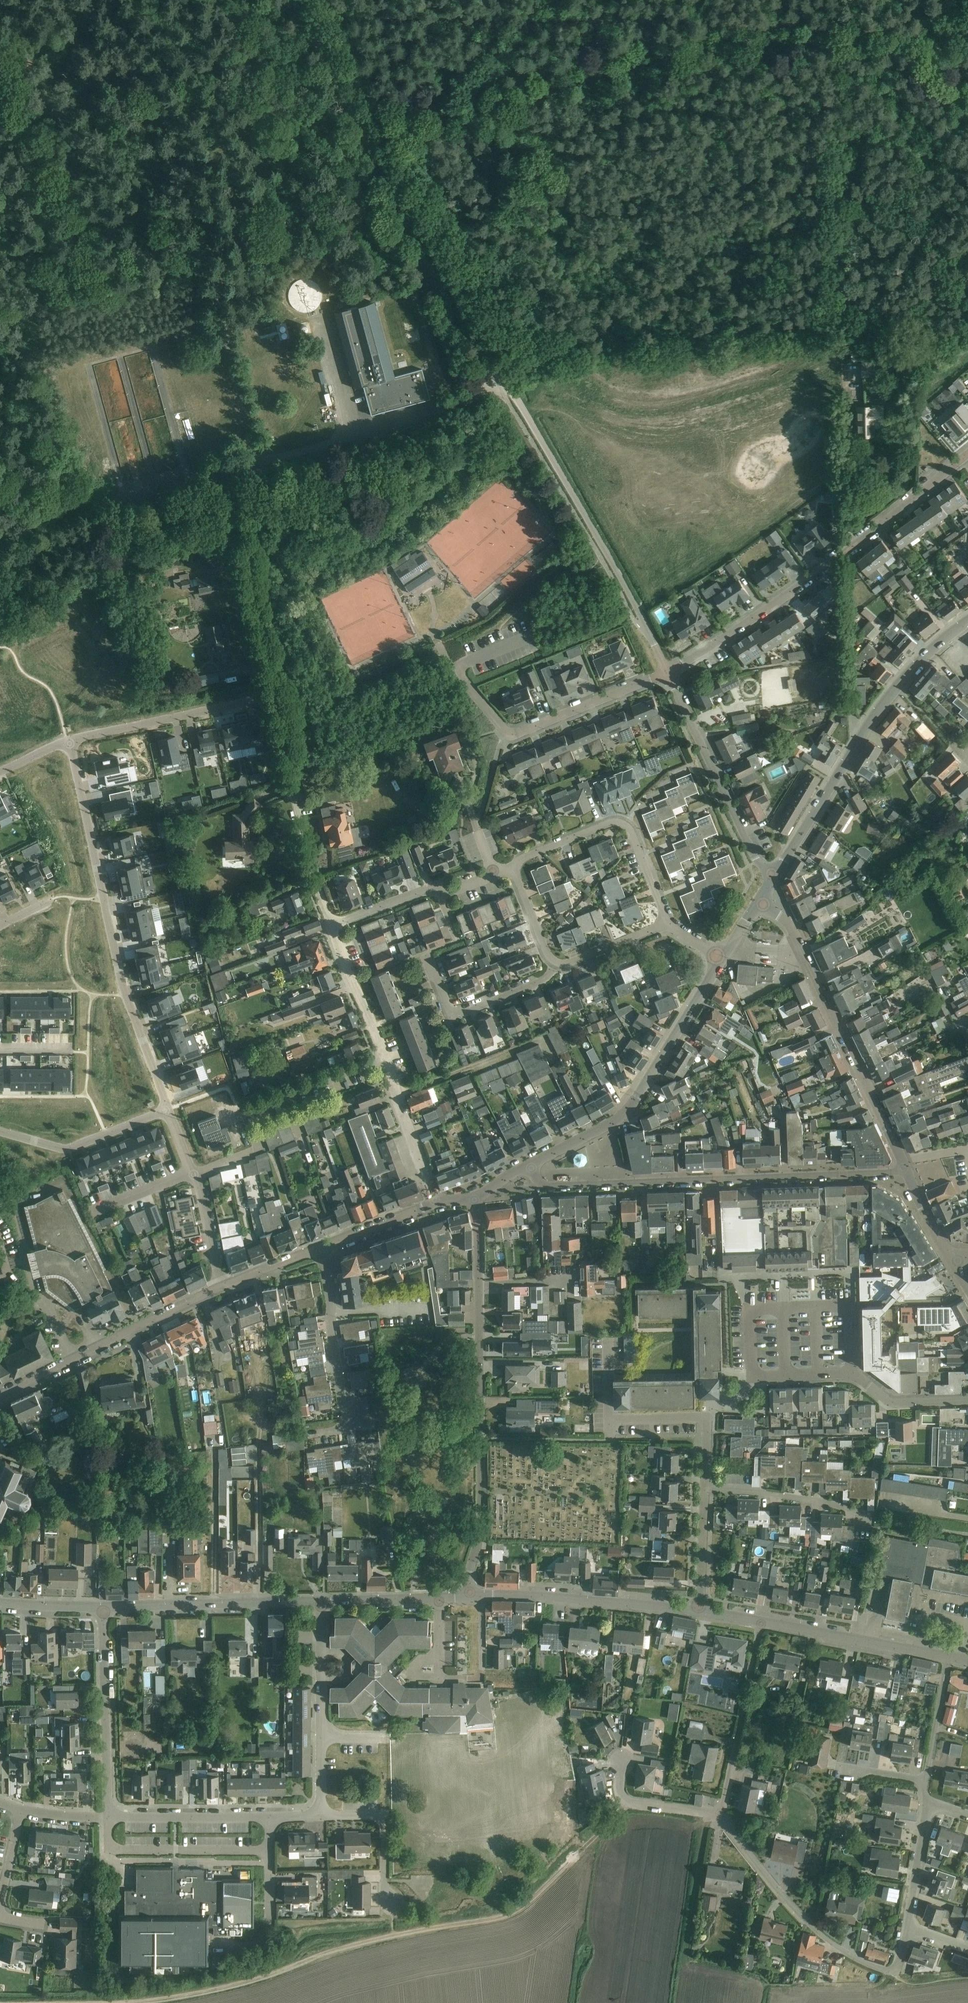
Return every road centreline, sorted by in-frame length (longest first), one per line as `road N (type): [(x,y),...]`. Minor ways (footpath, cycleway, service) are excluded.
road 1 (track): [(131,2002),(242,1984),(370,1942),(513,1914),(627,1803)]
road 2 (track): [(83,0),(125,41),(172,111),(207,189),(212,292),(258,463)]
road 3 (track): [(506,383),(289,0)]
road 4 (residential): [(169,1109),(123,993),(69,741)]
road 5 (residential): [(529,1165),(549,1184),(903,1169)]
road 6 (residential): [(967,456),(853,551),(667,672)]
road 7 (tertiary): [(771,876),(896,686),(967,621)]
road 8 (unclassified): [(468,1595),(483,1523),(480,1285)]
road 9 (unclassified): [(903,1169),(800,950),(786,925),(758,906)]
road 10 (track): [(226,471),(506,383)]
road 11 (tertiary): [(529,1165),(628,1112),(719,962)]
road 12 (residential): [(906,1927),(891,1974),(846,1953),(805,1918),(721,1815)]
road 13 (residential): [(667,672),(514,737),(440,647)]
road 14 (tertiary): [(0,1397),(223,1287)]
road 15 (track): [(0,535),(226,471)]
road 16 (unclassified): [(771,876),(758,865),(667,672)]
road 17 (residential): [(386,1061),(245,1113),(193,1101),(169,1109)]
road 18 (residential): [(665,922),(624,826),(512,867)]
road 19 (tertiary): [(320,1603),(102,1610)]
road 20 (tertiary): [(698,1610),(482,1595)]
road 21 (residential): [(316,1438),(349,1431),(320,1252)]
road 22 (residential): [(109,1819),(102,1610)]
road 23 (track): [(611,562),(506,383)]
road 24 (residential): [(439,1601),(439,1680),(481,1680),(482,1595)]
road 25 (residential): [(721,1815),(761,1621)]
road 26 (residential): [(69,741),(260,698)]
road 27 (residential): [(967,1400),(898,1406),(855,1377),(852,1305)]
road 28 (residential): [(556,967),(534,989),(451,1020),(425,955)]
road 29 (residential): [(223,1287),(169,1109)]
road 30 (residential): [(709,1423),(609,1425),(606,1344)]
road 31 (residential): [(169,1109),(64,1149),(0,1131)]
road 32 (tertiary): [(921,1653),(761,1621)]
road 33 (residential): [(228,1946),(263,1944),(269,1936),(269,1818)]
road 34 (residential): [(705,1489),(772,1493),(863,1518)]
road 35 (residential): [(269,1818),(109,1819)]
road 36 (residential): [(436,1203),(386,1061)]
road 37 (residential): [(393,1906),(381,1819),(322,1816)]
road 38 (residential): [(386,1061),(330,927)]
road 39 (residential): [(330,927),(294,788)]
road 40 (residential): [(321,1738),(320,1603)]
road 41 (residential): [(951,1658),(922,1785)]
road 42 (tertiary): [(320,1252),(436,1203)]
road 43 (residential): [(926,1803),(906,1927)]
road 44 (unclassified): [(667,672),(611,562)]
road 45 (unclassified): [(698,1610),(705,1489)]

